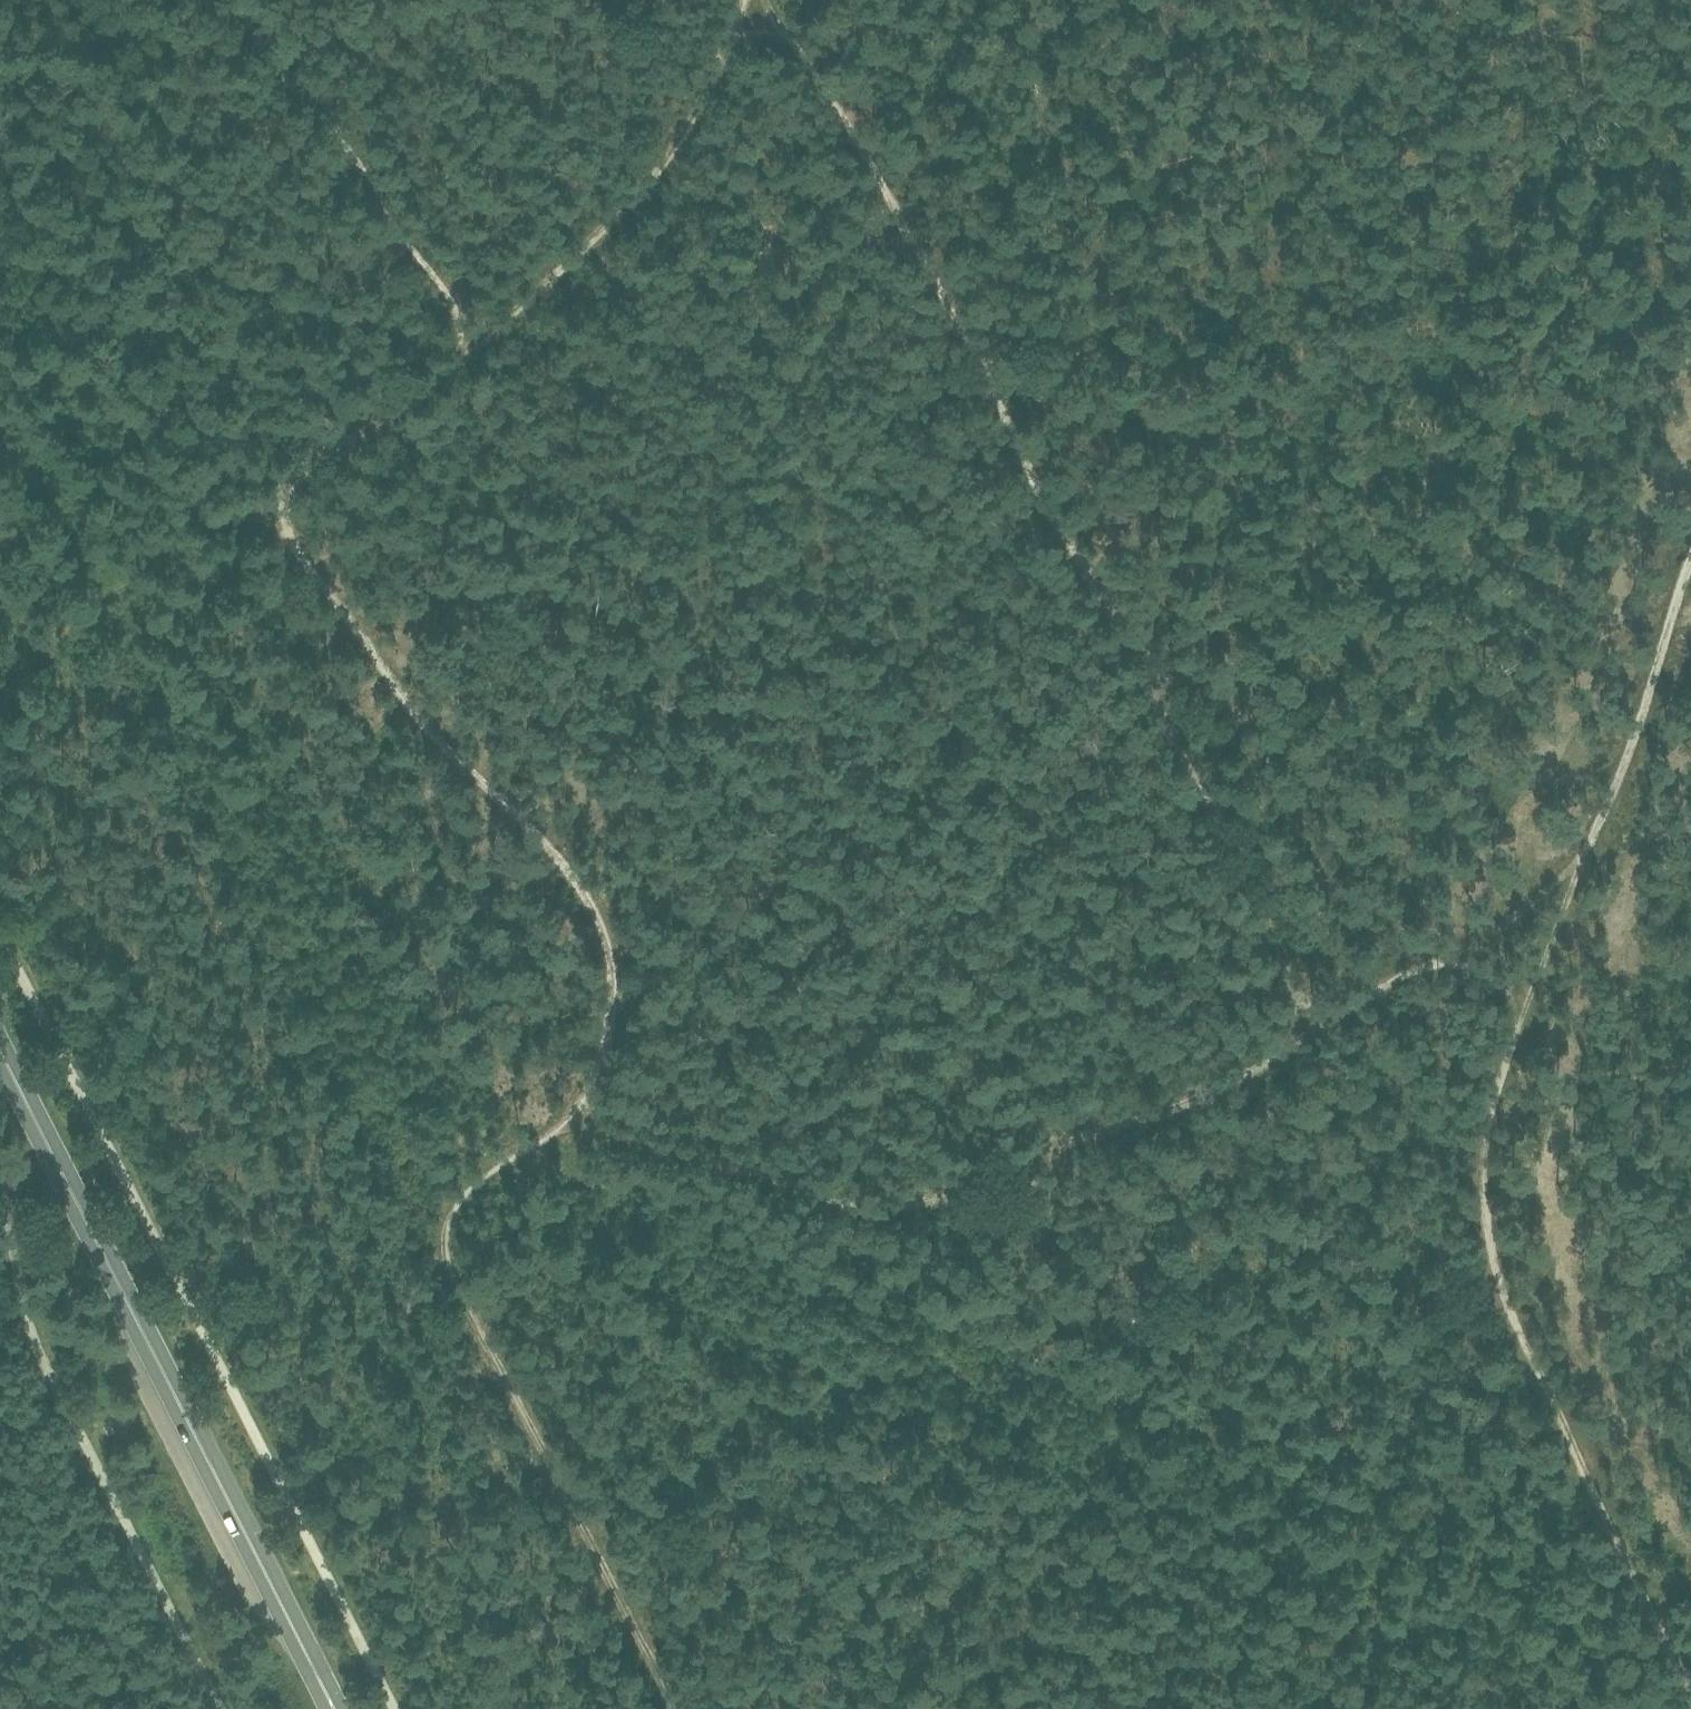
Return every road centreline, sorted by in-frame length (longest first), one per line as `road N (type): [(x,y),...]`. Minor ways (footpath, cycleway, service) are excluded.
road 1 (track): [(741,0),(702,106),(659,169),(475,345),(297,471),(275,495),(293,546),(396,689),(570,875),(610,955),(605,1038),(581,1123),(476,1183),(442,1229),(449,1272),(675,1708)]
road 2 (track): [(766,0),(927,265),(1315,1025),(1508,917),(1587,844)]
road 3 (track): [(1690,1696),(1487,1245),(1482,1200),(1490,1108),(1525,1001),(1613,790),(1690,559)]
road 4 (track): [(1315,1025),(1232,1081),(1167,1110),(884,1211),(581,1123)]
road 5 (secondary): [(333,1708),(0,1052)]
road 6 (track): [(226,0),(327,116),(475,345)]

